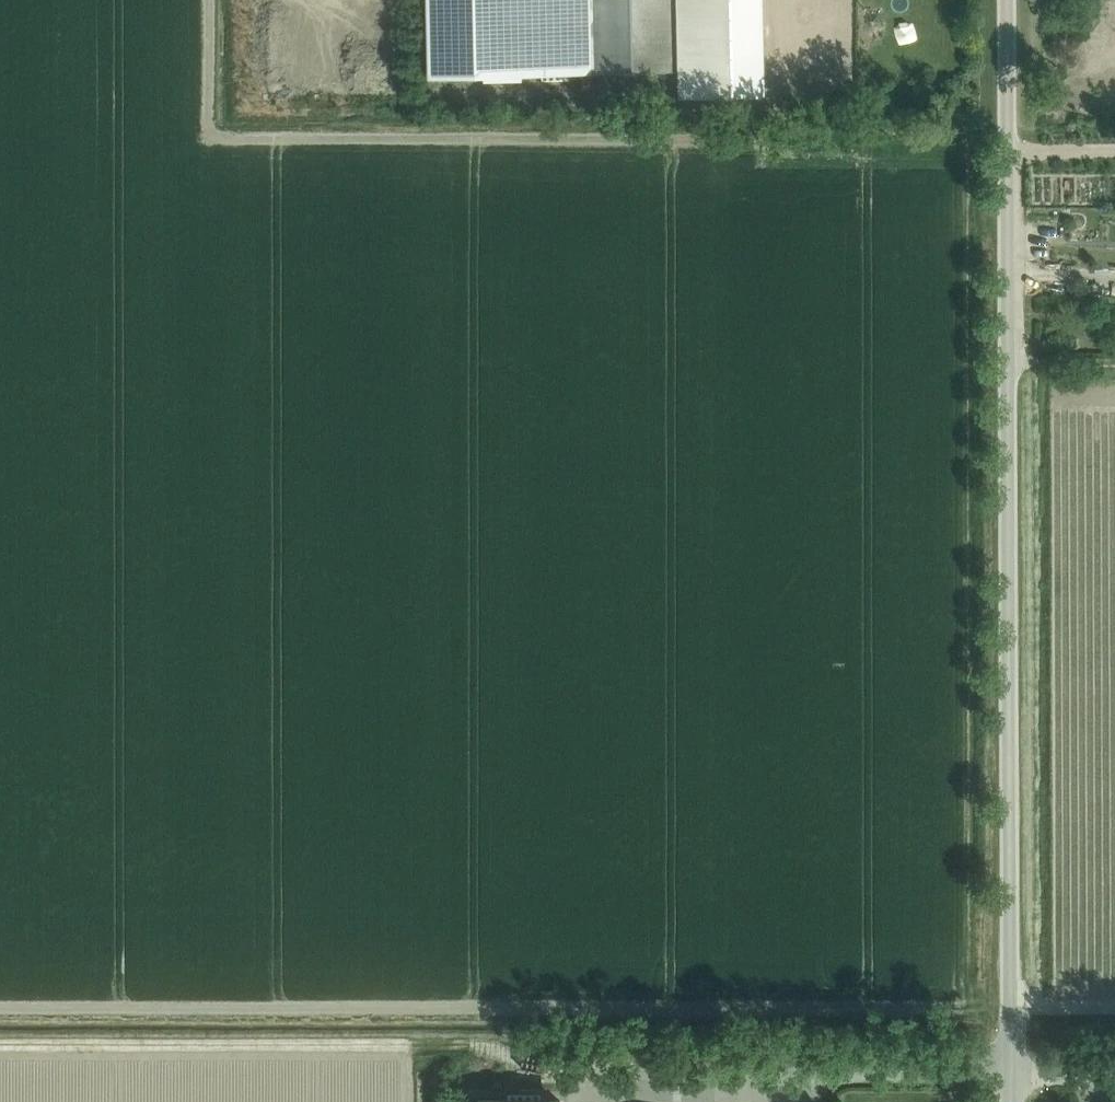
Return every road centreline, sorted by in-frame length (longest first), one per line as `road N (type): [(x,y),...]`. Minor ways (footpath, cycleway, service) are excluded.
road 1 (unclassified): [(1009,1101),(1006,0)]

